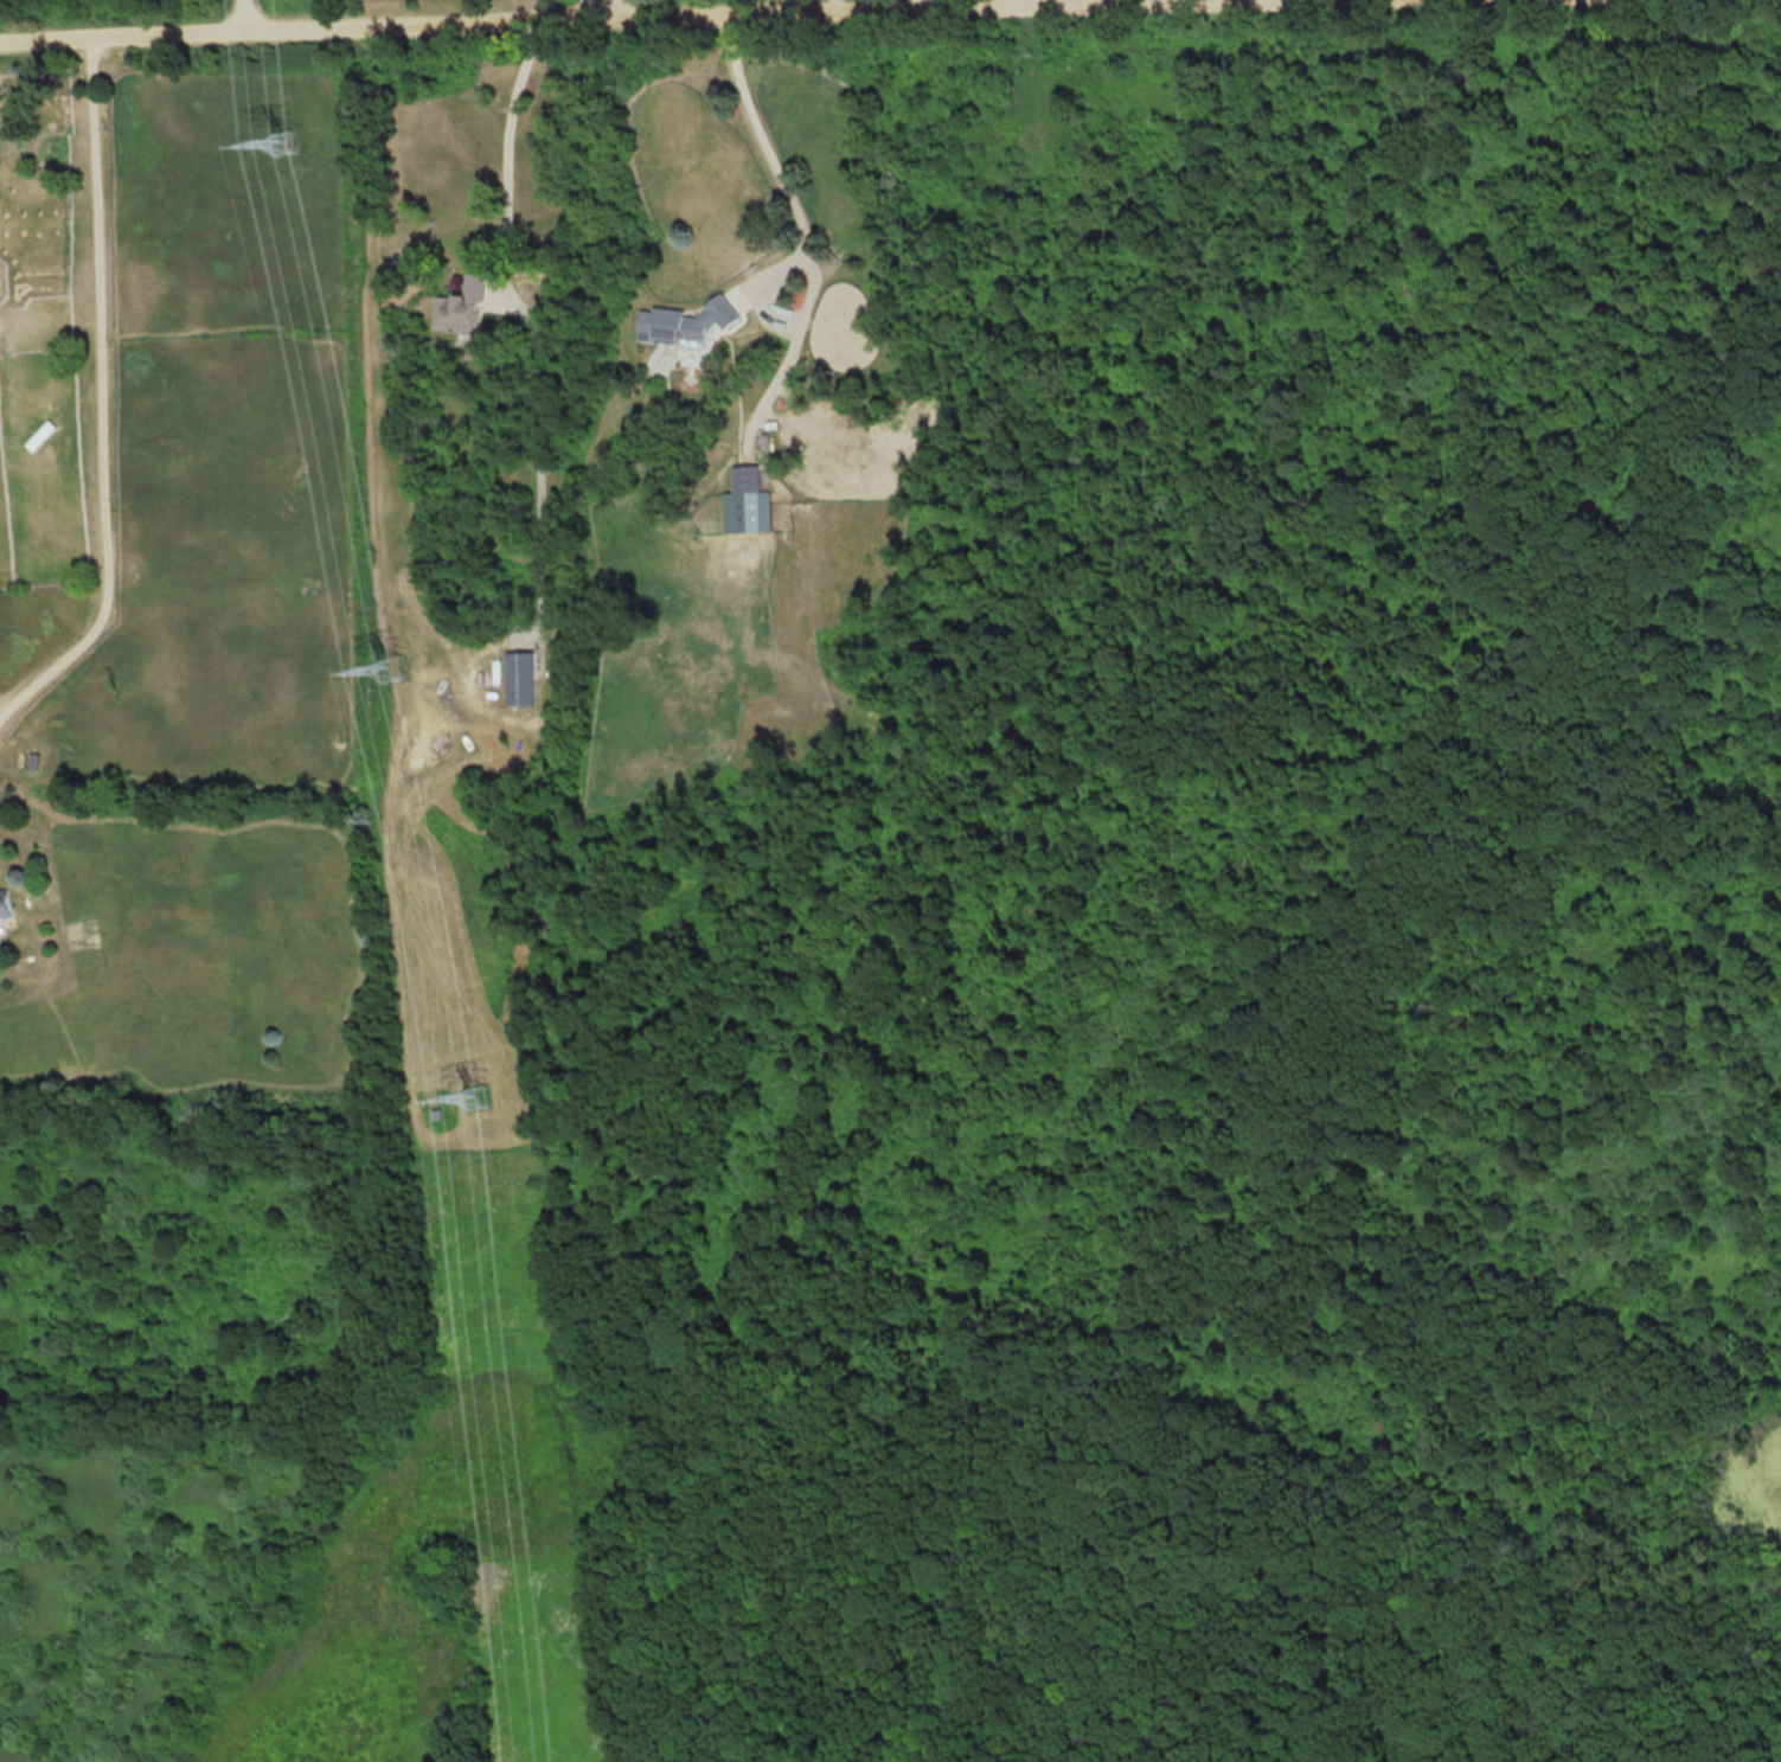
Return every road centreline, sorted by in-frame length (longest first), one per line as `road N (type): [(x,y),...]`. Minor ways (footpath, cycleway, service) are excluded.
road 1 (residential): [(0,33),(1033,0)]

